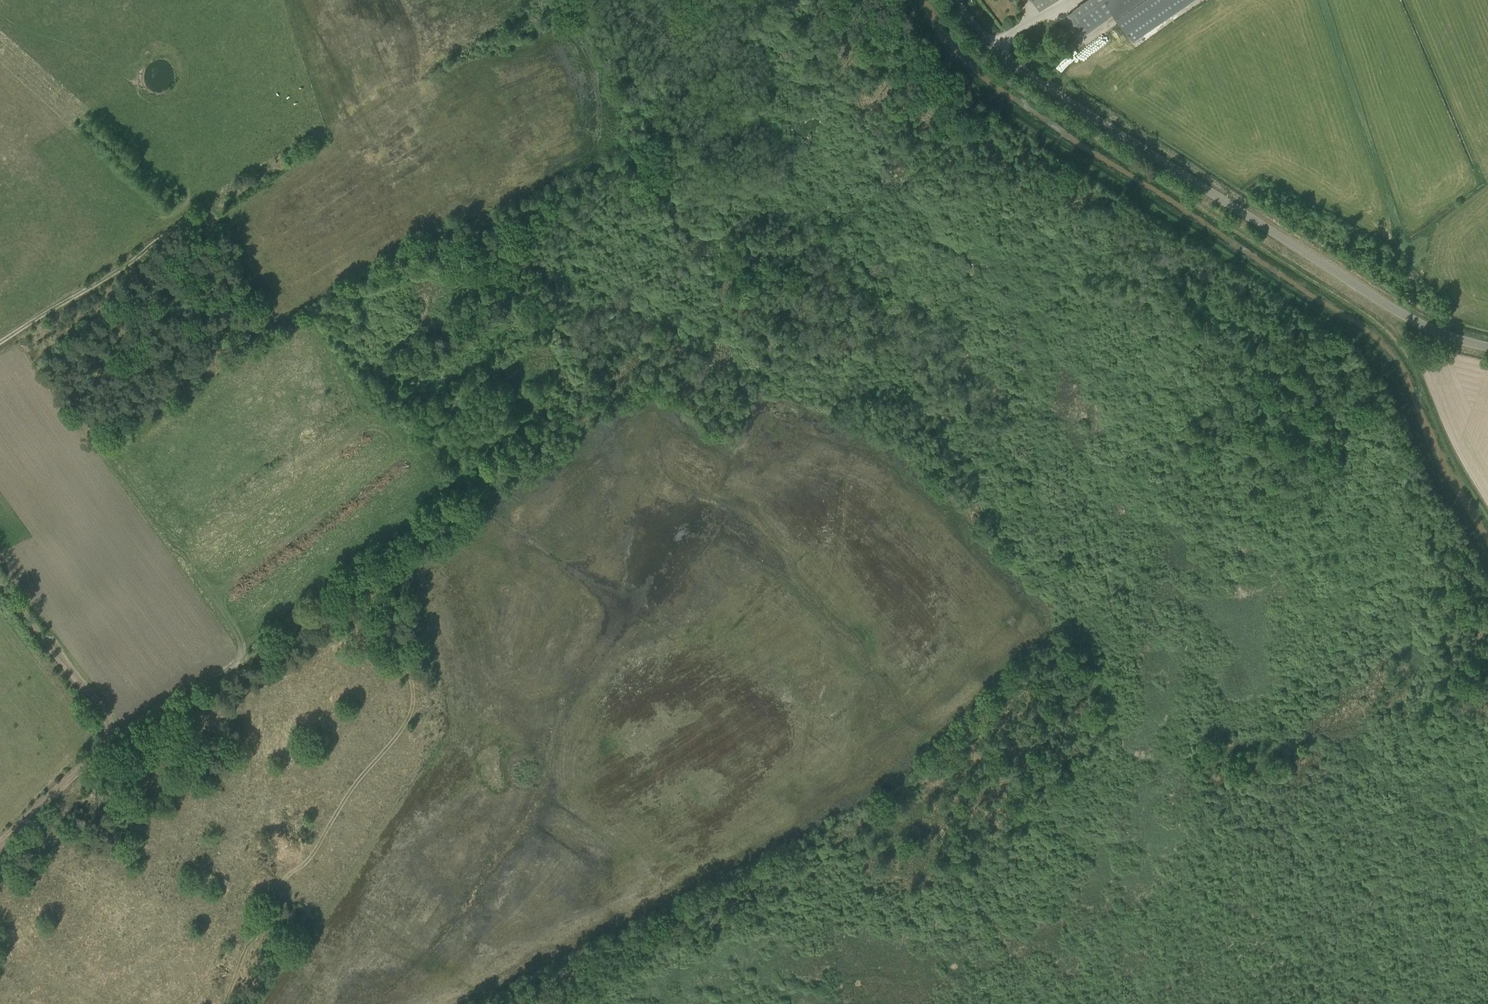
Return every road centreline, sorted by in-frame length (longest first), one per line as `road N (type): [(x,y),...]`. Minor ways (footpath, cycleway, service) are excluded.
road 1 (track): [(227,1003),(283,878),(307,861),(407,716),(382,567),(114,731)]
road 2 (unclassified): [(1487,337),(1393,304),(1035,76),(1007,55),(965,0)]
road 3 (track): [(0,842),(114,731),(0,582)]
road 4 (track): [(0,344),(192,216)]

